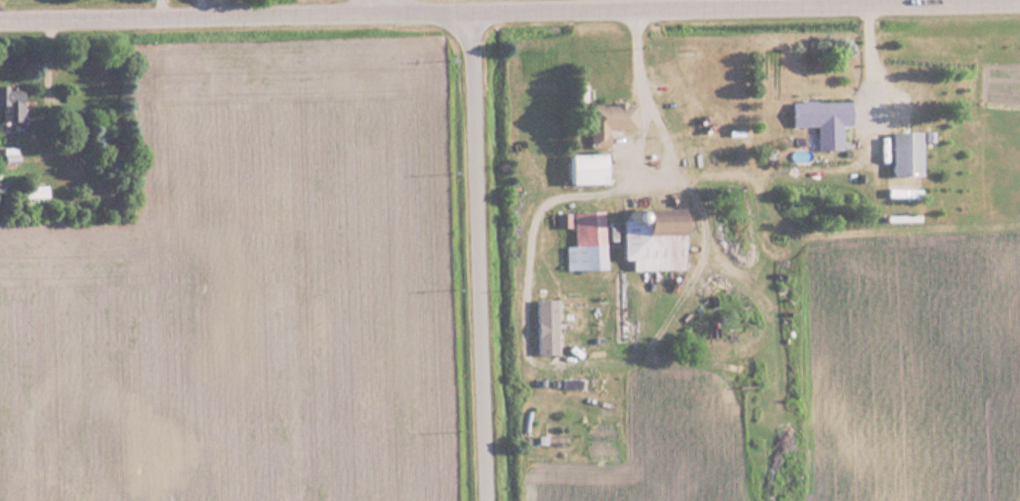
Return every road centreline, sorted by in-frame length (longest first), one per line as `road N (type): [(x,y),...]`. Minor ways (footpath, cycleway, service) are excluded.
road 1 (tertiary): [(0,21),(1019,1)]
road 2 (residential): [(464,12),(484,500)]

